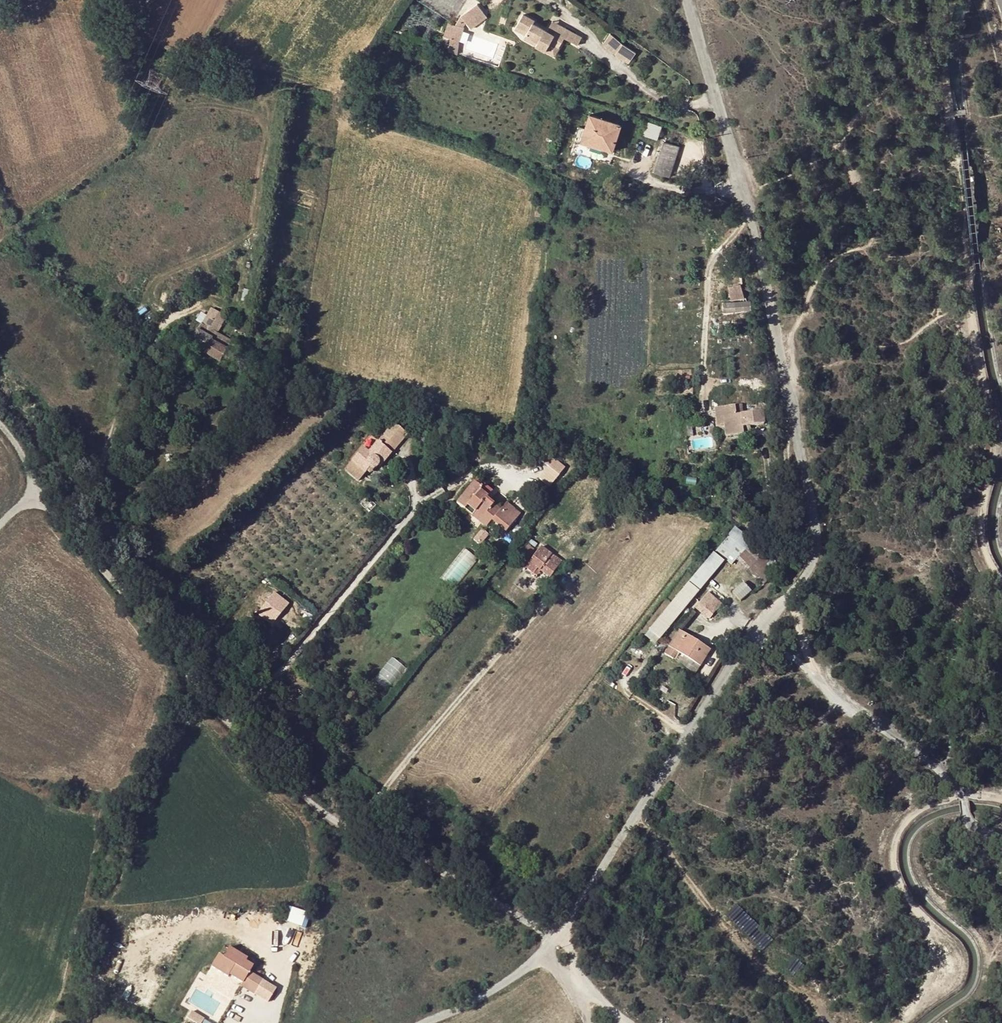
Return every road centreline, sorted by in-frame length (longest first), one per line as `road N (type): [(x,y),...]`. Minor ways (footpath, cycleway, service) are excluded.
road 1 (unclassified): [(686,0),(766,283),(811,503),(813,561),(557,937),(515,979),(430,1022)]
road 2 (track): [(949,0),(940,66),(972,329),(996,453),(981,526),(1001,577)]
road 3 (track): [(1001,801),(952,792),(918,809),(895,840),(899,886),(962,952),(964,968),(958,987),(907,1022)]
road 4 (track): [(1001,849),(973,826),(942,775),(821,673),(783,602)]

